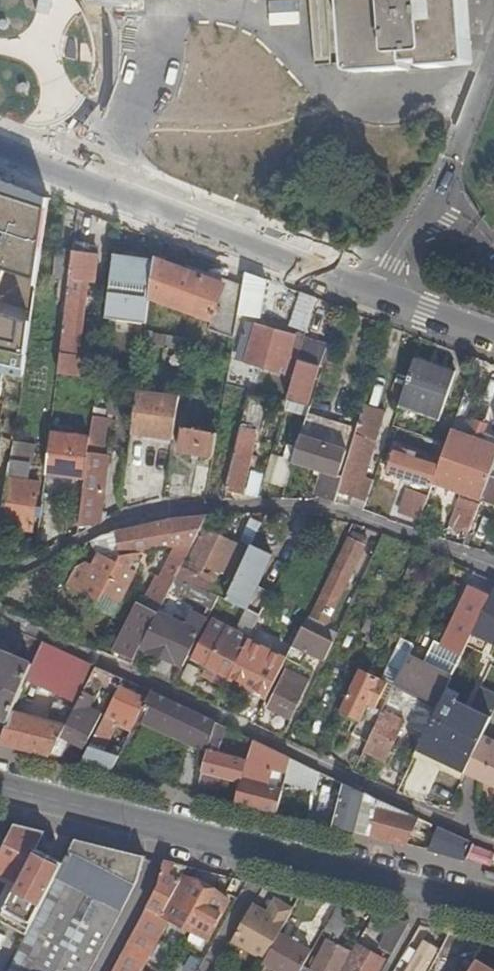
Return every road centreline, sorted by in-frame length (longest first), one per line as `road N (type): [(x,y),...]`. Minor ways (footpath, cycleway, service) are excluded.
road 1 (residential): [(493,847),(0,612)]
road 2 (residential): [(493,566),(327,511),(278,506),(156,517),(93,532),(0,578)]
road 3 (secondary): [(0,785),(493,911)]
road 4 (residential): [(0,150),(386,303)]
road 5 (residential): [(386,303),(394,269),(446,180),(493,55)]

